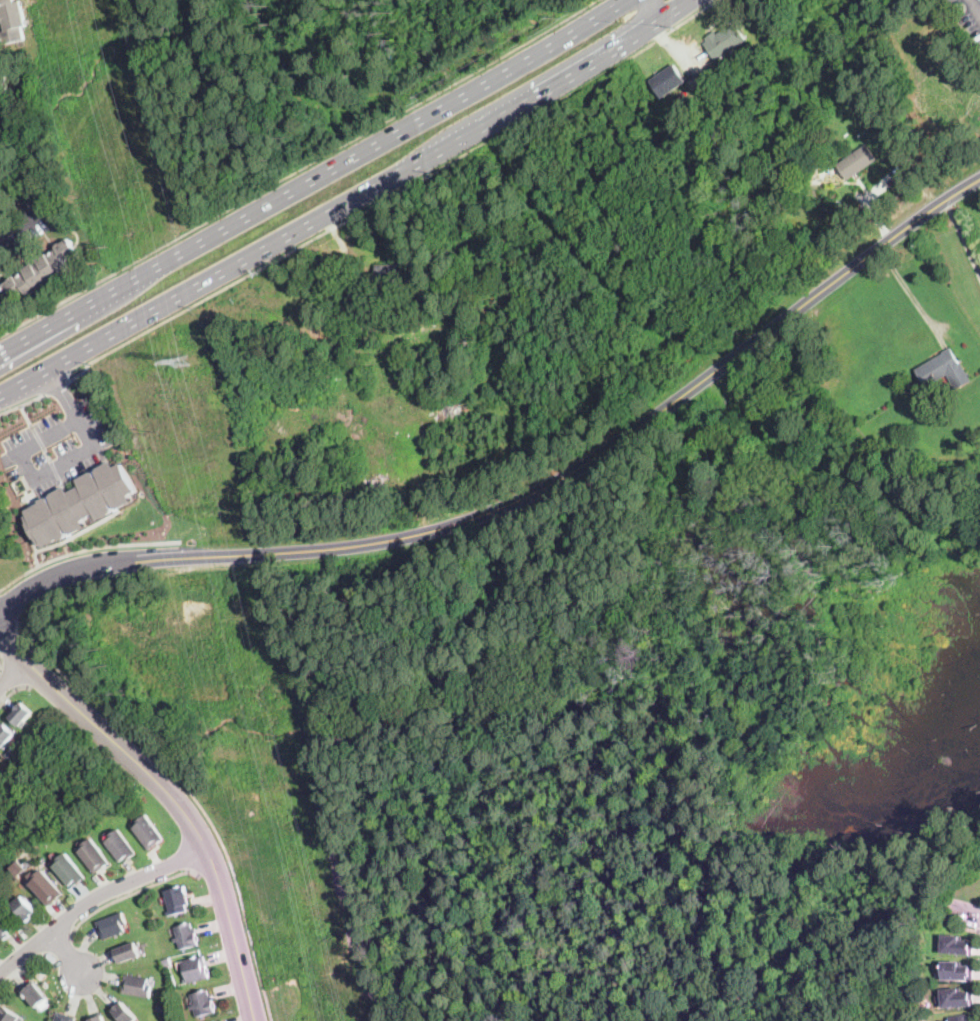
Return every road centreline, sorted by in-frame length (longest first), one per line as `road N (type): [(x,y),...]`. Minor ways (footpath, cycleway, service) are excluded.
road 1 (tertiary): [(0,612),(23,592),(85,568),(400,540),(533,495),(619,442),(979,179)]
road 2 (primary): [(0,400),(695,0)]
road 3 (primary): [(621,0),(0,351)]
road 4 (tertiary): [(255,1020),(215,864),(189,816),(0,631)]
road 5 (residential): [(0,975),(96,897),(209,850)]
road 6 (primary): [(145,271),(0,367)]

